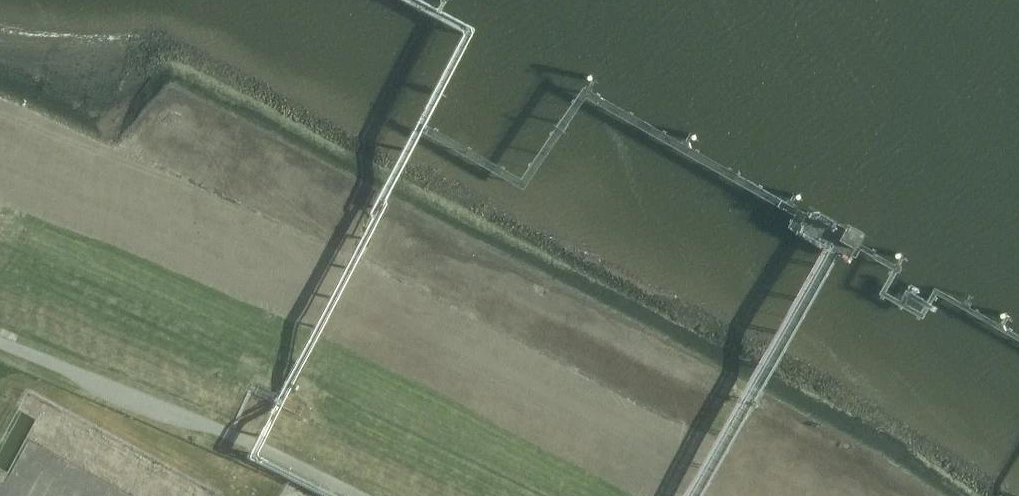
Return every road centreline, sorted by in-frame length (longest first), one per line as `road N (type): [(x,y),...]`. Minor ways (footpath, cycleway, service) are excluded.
road 1 (unclassified): [(355,495),(236,437),(0,344)]

